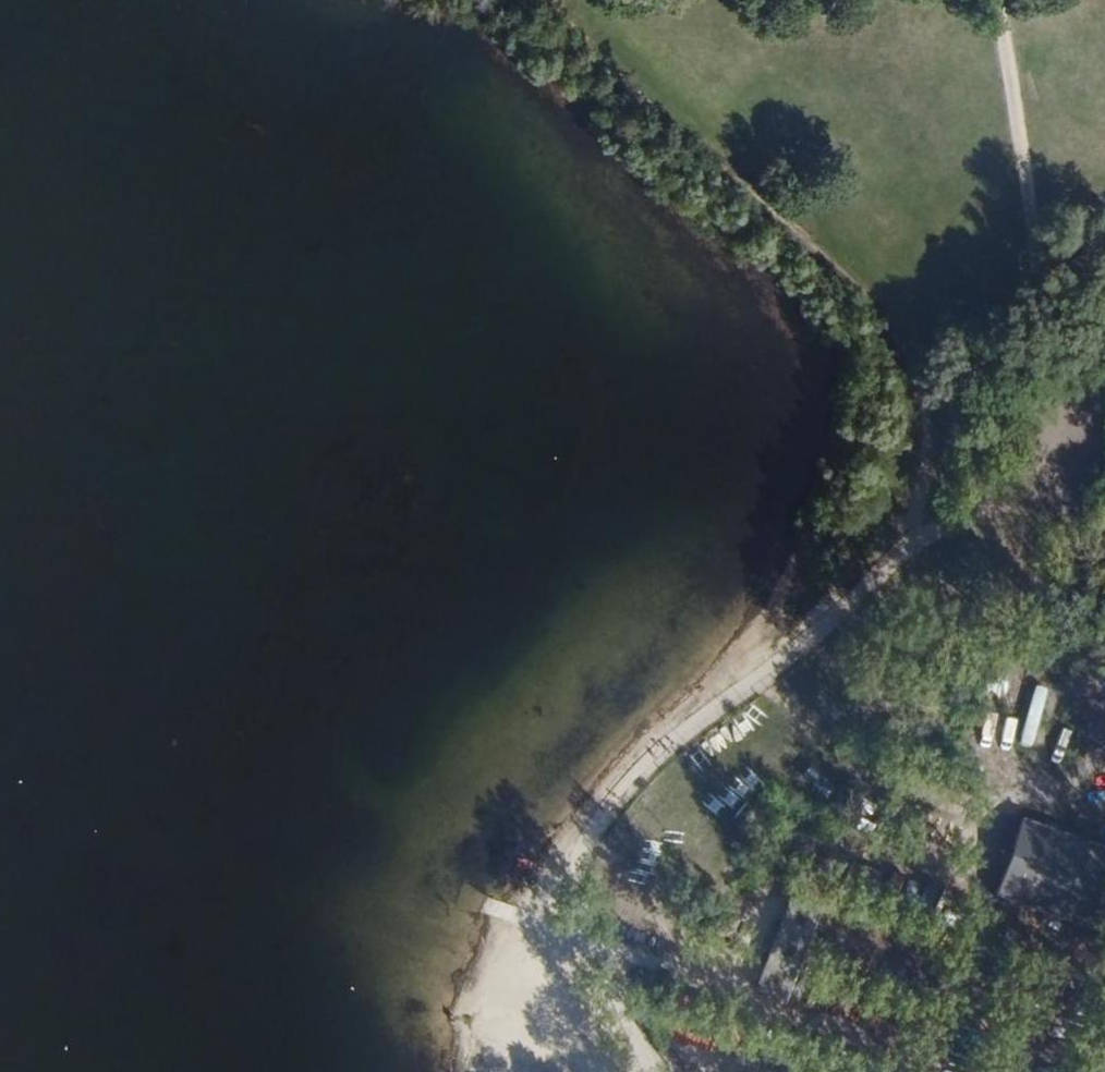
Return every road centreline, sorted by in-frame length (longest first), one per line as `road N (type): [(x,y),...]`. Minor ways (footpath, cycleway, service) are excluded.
road 1 (track): [(994,0),(1066,444)]
road 2 (track): [(931,1071),(1018,811)]

